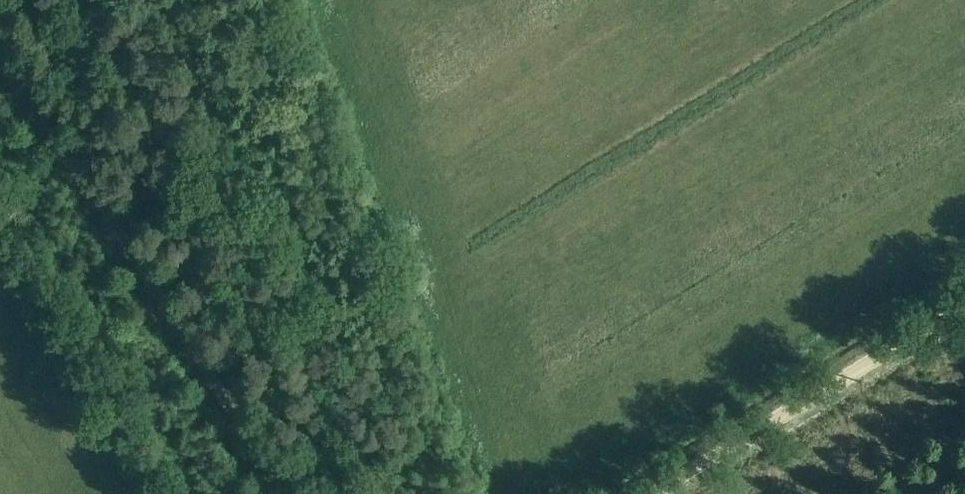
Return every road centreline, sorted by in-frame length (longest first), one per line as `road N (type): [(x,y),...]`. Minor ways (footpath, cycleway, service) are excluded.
road 1 (track): [(0,42),(284,493)]
road 2 (track): [(654,493),(964,303)]

